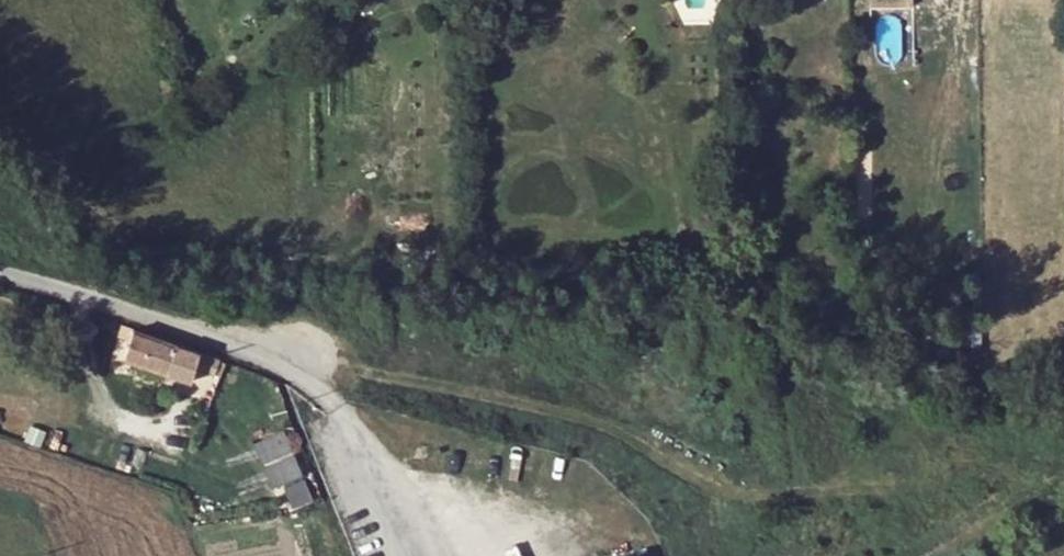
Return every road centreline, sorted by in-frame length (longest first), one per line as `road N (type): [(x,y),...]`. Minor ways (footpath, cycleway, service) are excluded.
road 1 (unclassified): [(0,273),(234,345),(333,401),(427,529)]

